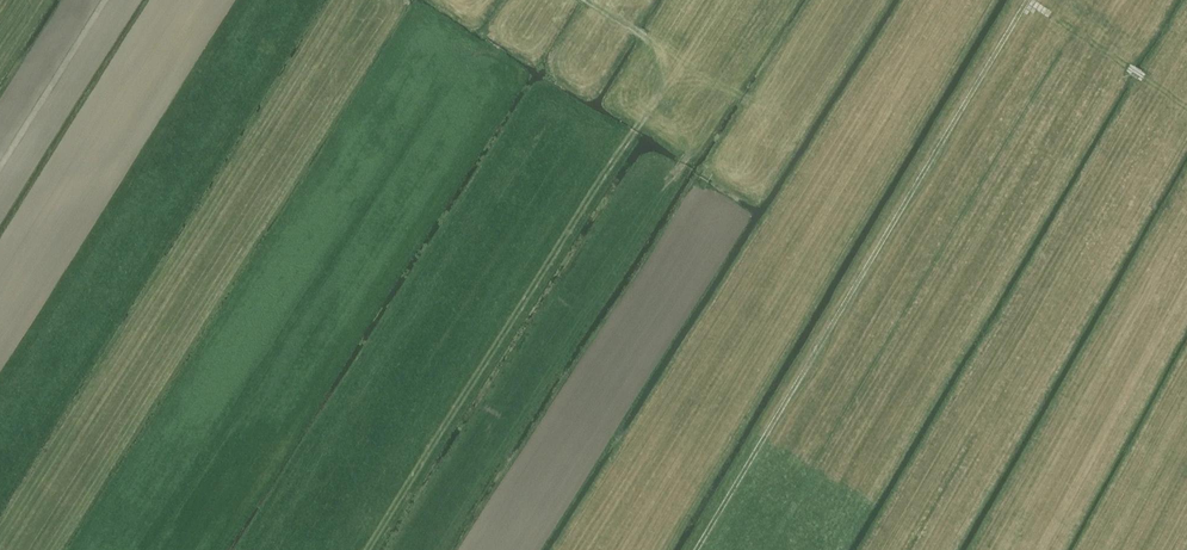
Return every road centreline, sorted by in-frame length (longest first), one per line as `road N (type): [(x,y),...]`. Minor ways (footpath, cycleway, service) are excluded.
road 1 (track): [(0,166),(105,0)]

